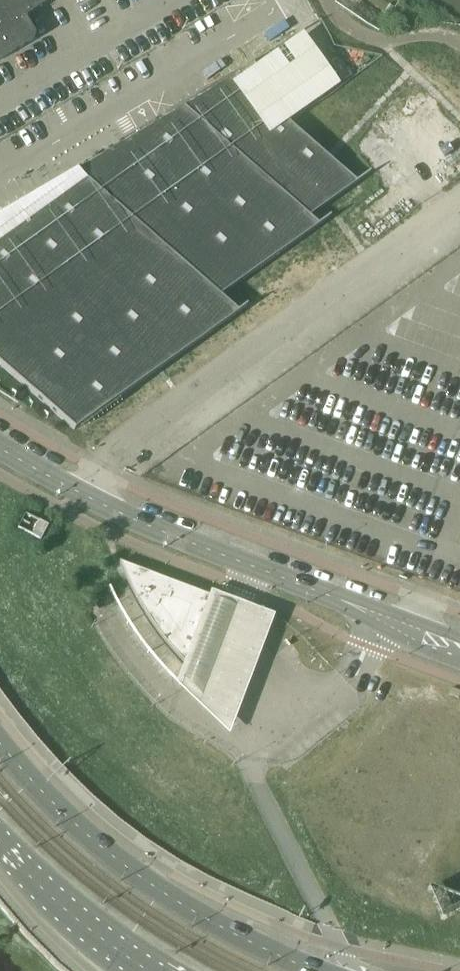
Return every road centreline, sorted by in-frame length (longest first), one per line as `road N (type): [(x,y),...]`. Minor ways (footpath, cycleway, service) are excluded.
road 1 (unclassified): [(74,491),(459,207)]
road 2 (secondary): [(318,970),(230,935),(162,895),(59,810),(0,746)]
road 3 (unclassified): [(383,621),(74,491)]
road 4 (unclassified): [(0,102),(168,0)]
road 5 (secondary): [(0,851),(80,930),(136,970)]

